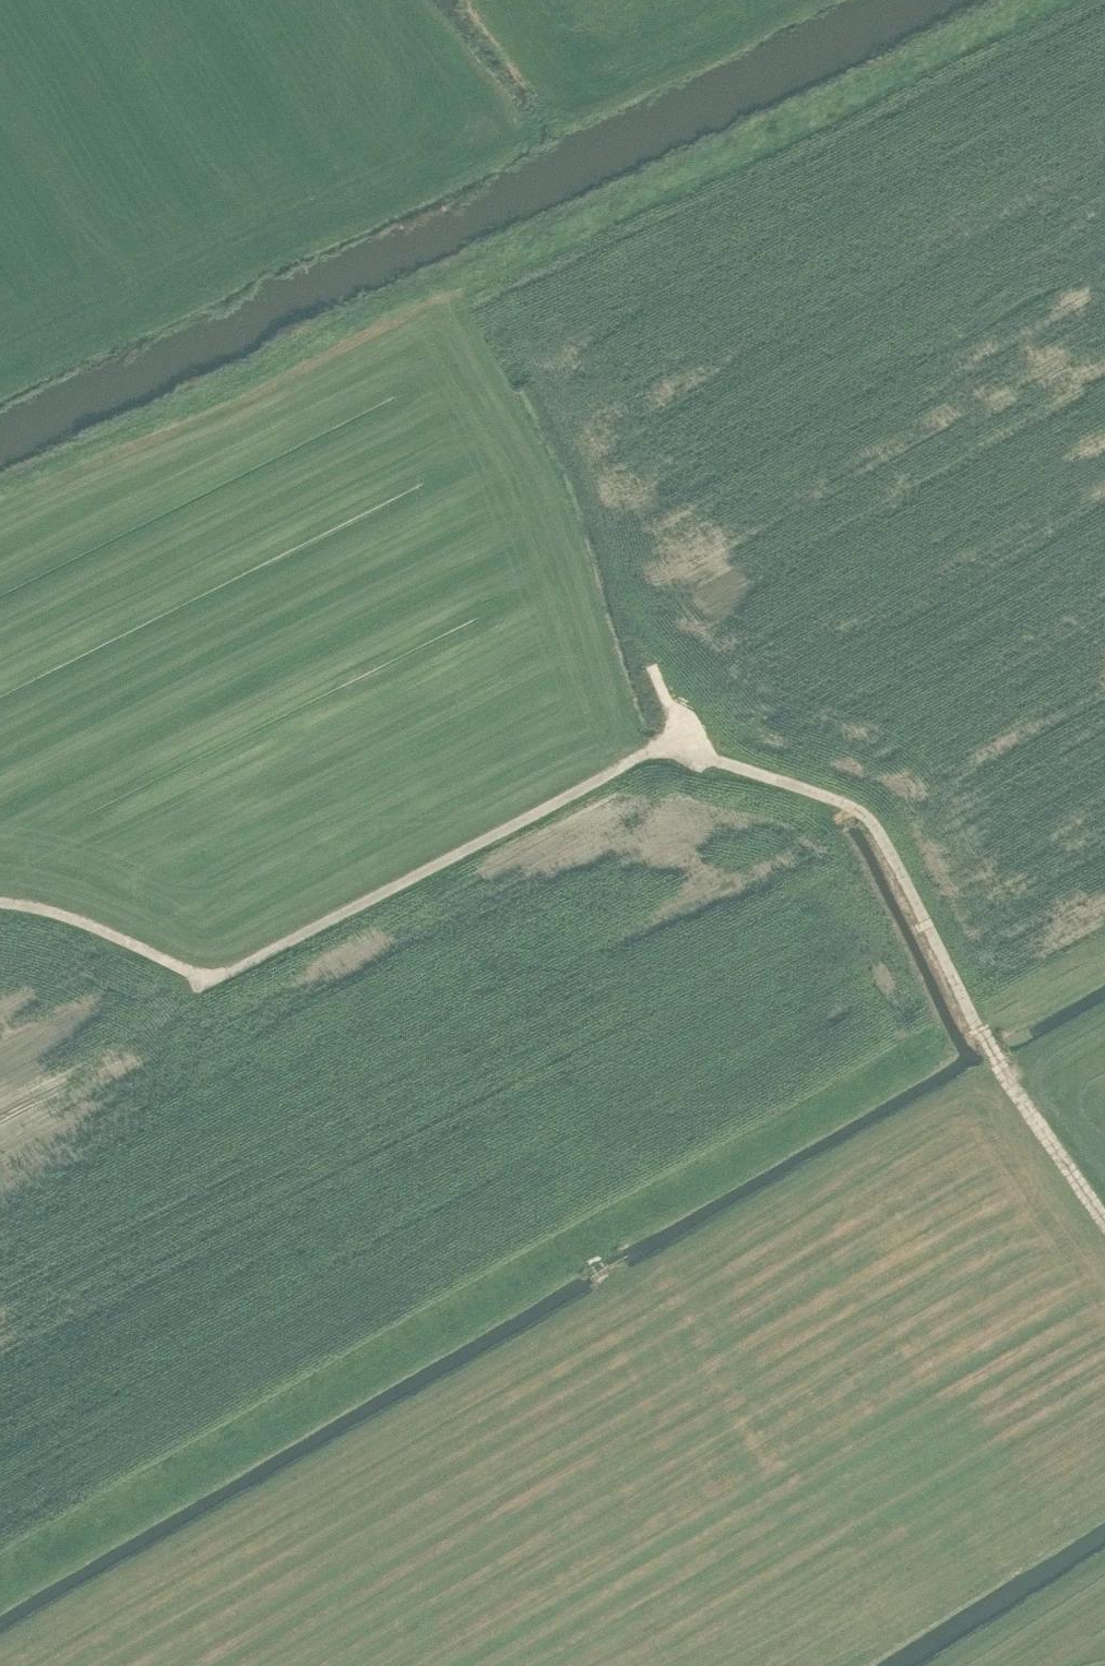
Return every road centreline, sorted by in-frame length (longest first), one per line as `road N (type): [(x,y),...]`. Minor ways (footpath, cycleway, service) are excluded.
road 1 (track): [(0,903),(86,925),(207,979),(651,752),(681,751),(871,818),(1001,1072),(1104,1227)]

